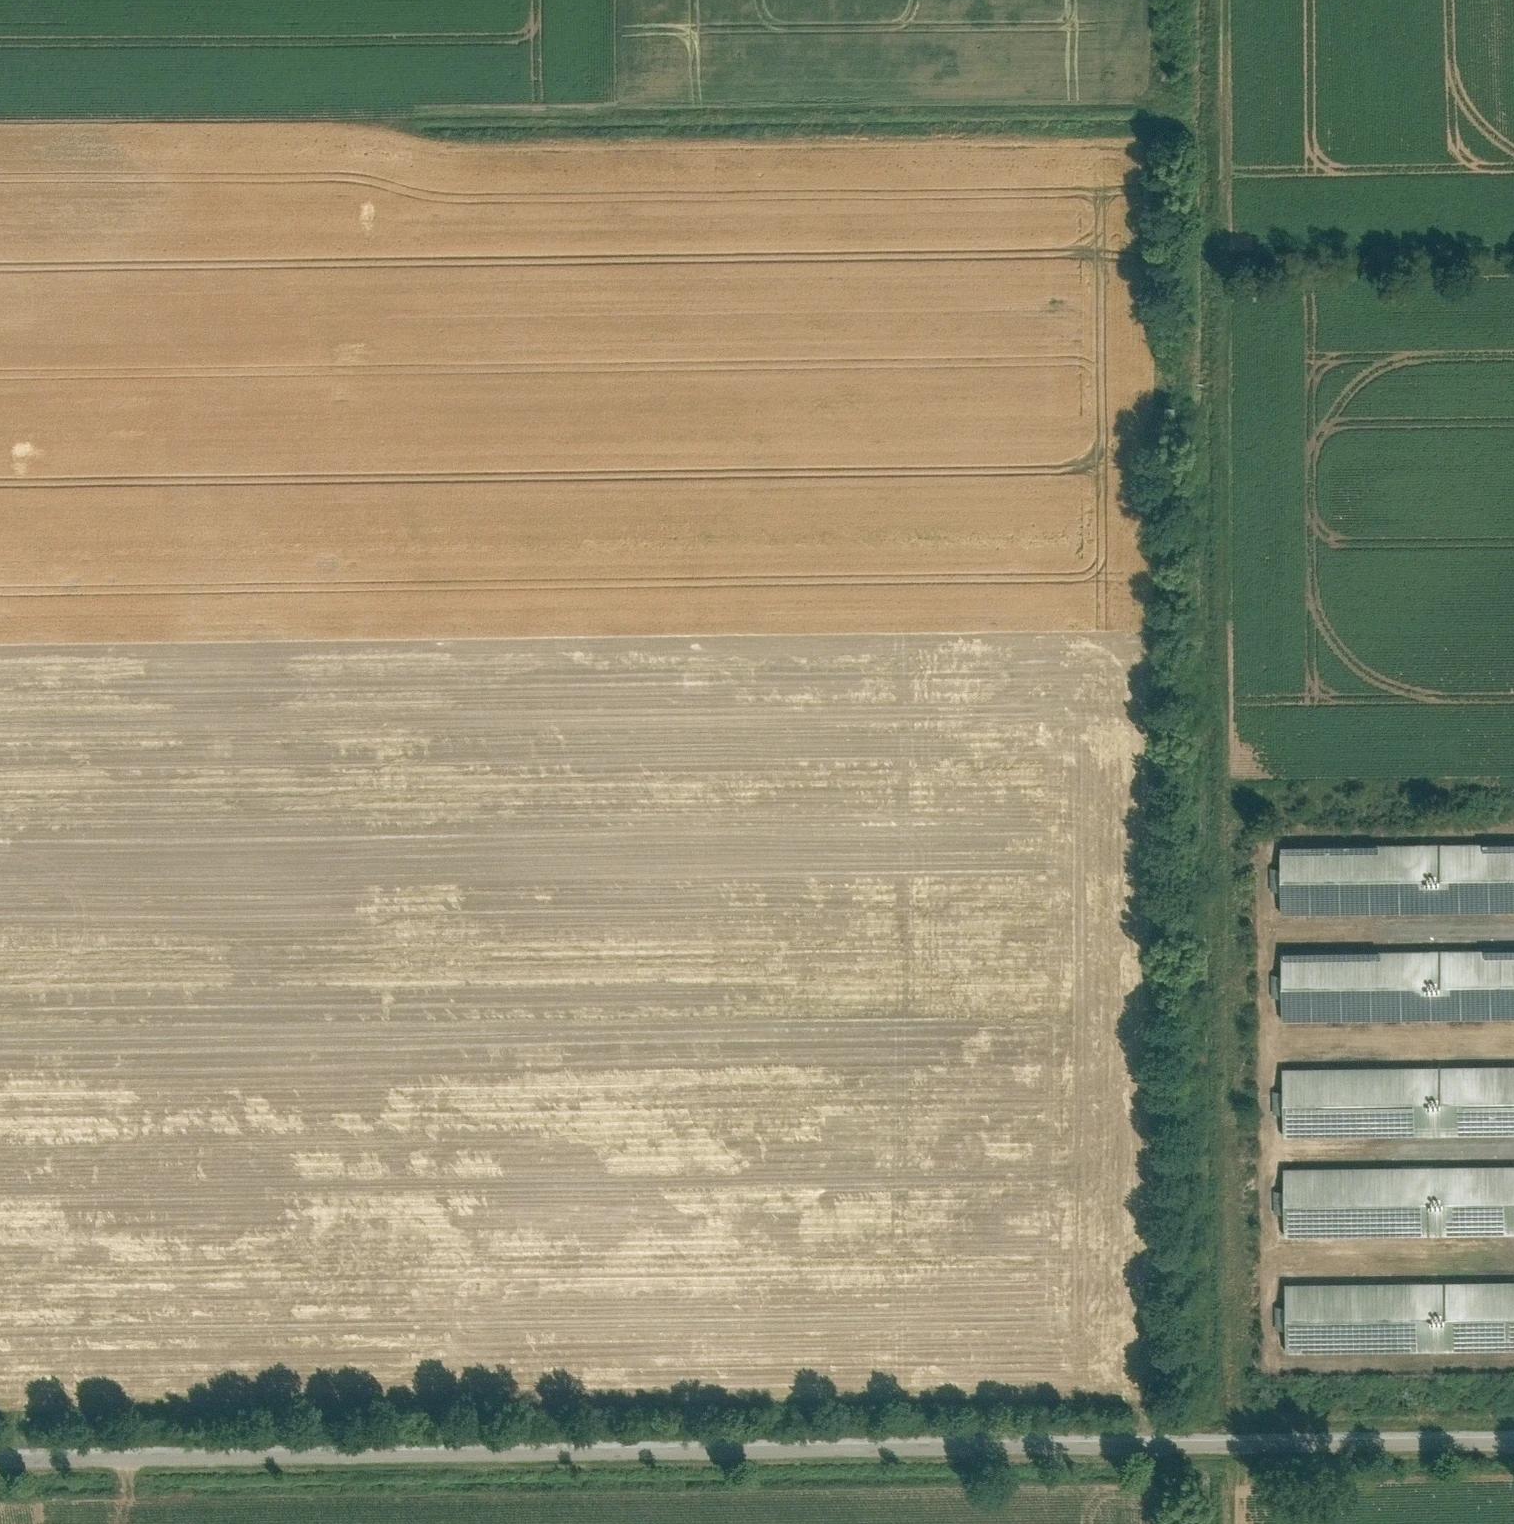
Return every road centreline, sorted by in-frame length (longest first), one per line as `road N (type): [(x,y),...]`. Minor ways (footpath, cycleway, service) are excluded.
road 1 (unclassified): [(0,1465),(1513,1447)]

